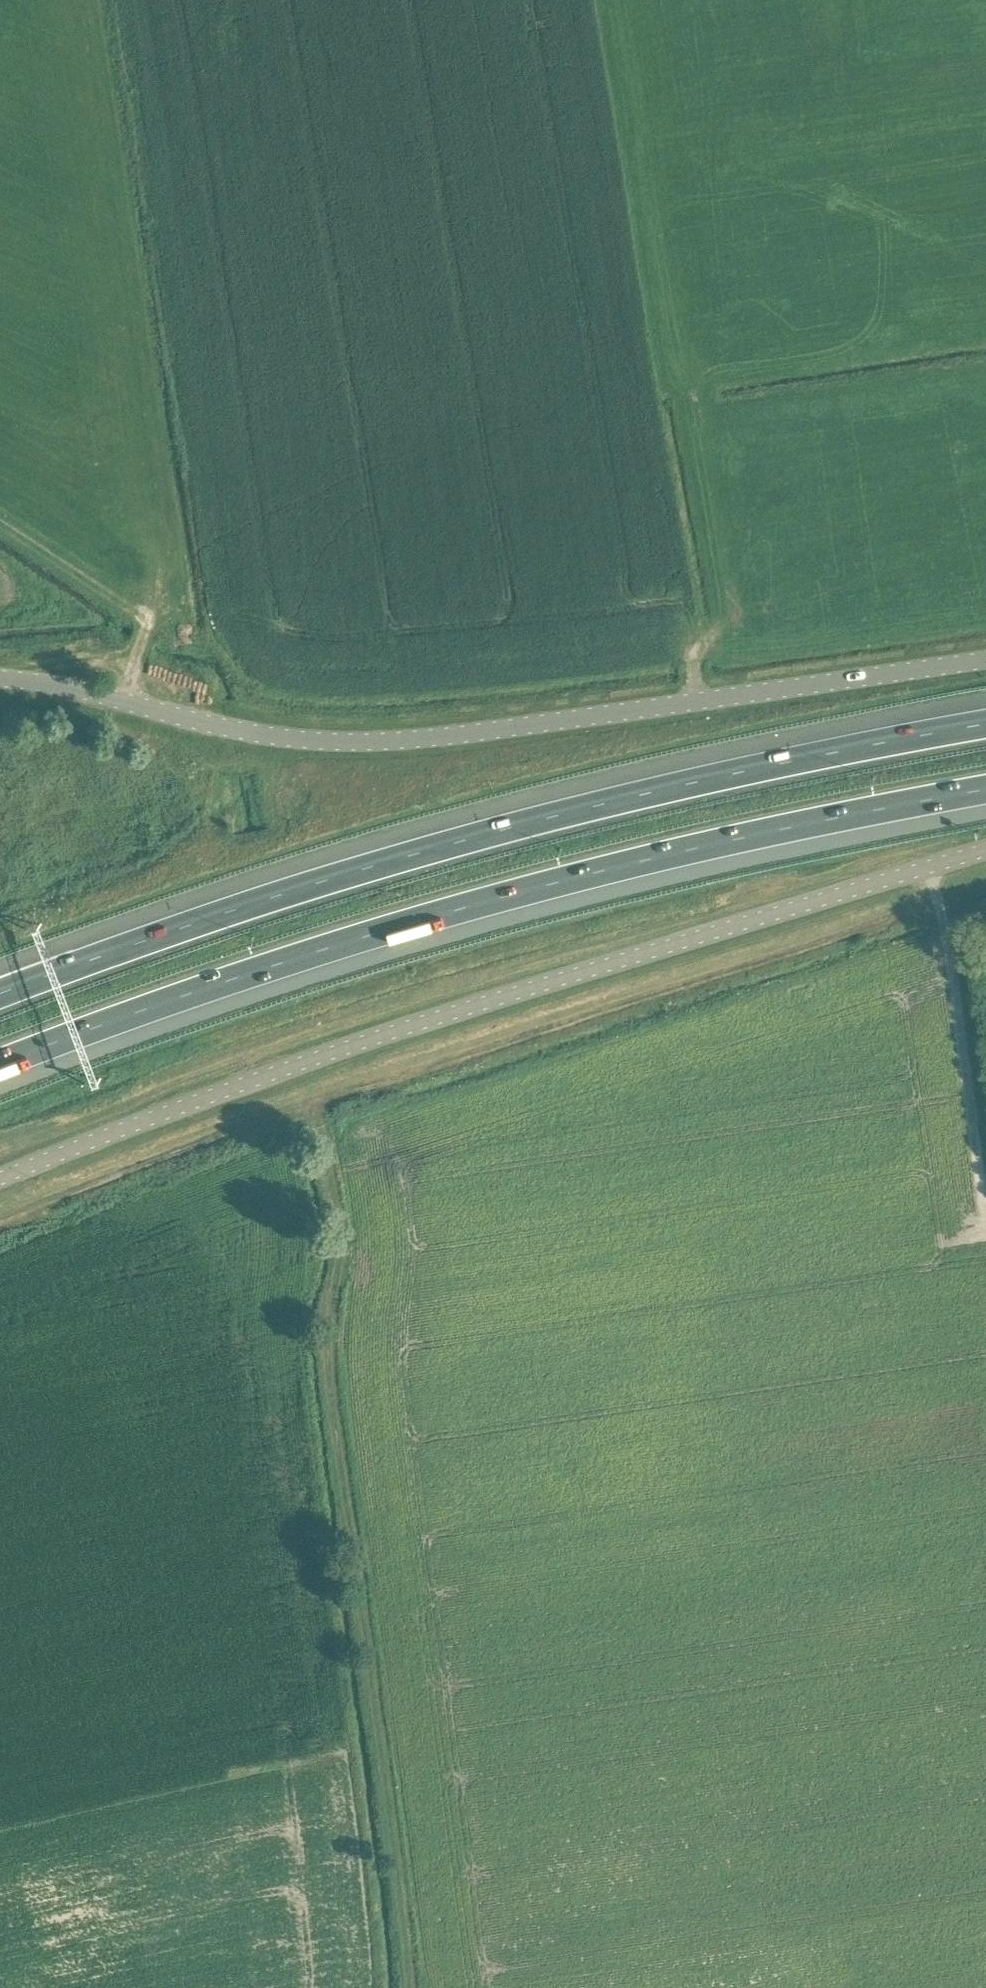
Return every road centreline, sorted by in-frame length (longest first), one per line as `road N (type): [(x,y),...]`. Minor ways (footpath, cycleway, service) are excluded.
road 1 (unclassified): [(0,1179),(153,1114),(534,976),(985,847)]
road 2 (motorway): [(985,725),(729,773),(498,830),(291,891),(0,996)]
road 3 (motorway): [(0,1063),(523,892),(985,790)]
road 4 (track): [(0,1229),(145,1167),(778,949),(927,866)]
road 5 (unclassified): [(0,685),(63,692),(238,737),(385,745),(985,668)]
road 6 (track): [(305,1111),(339,1220),(345,1455),(413,1987)]

